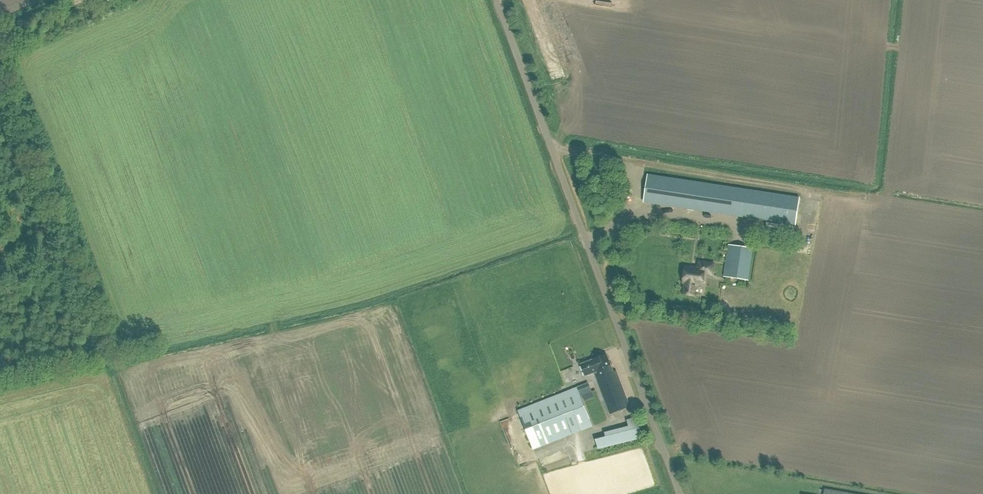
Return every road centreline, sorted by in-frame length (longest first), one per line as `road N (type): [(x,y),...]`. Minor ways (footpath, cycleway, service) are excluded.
road 1 (unclassified): [(680,493),(497,0)]

